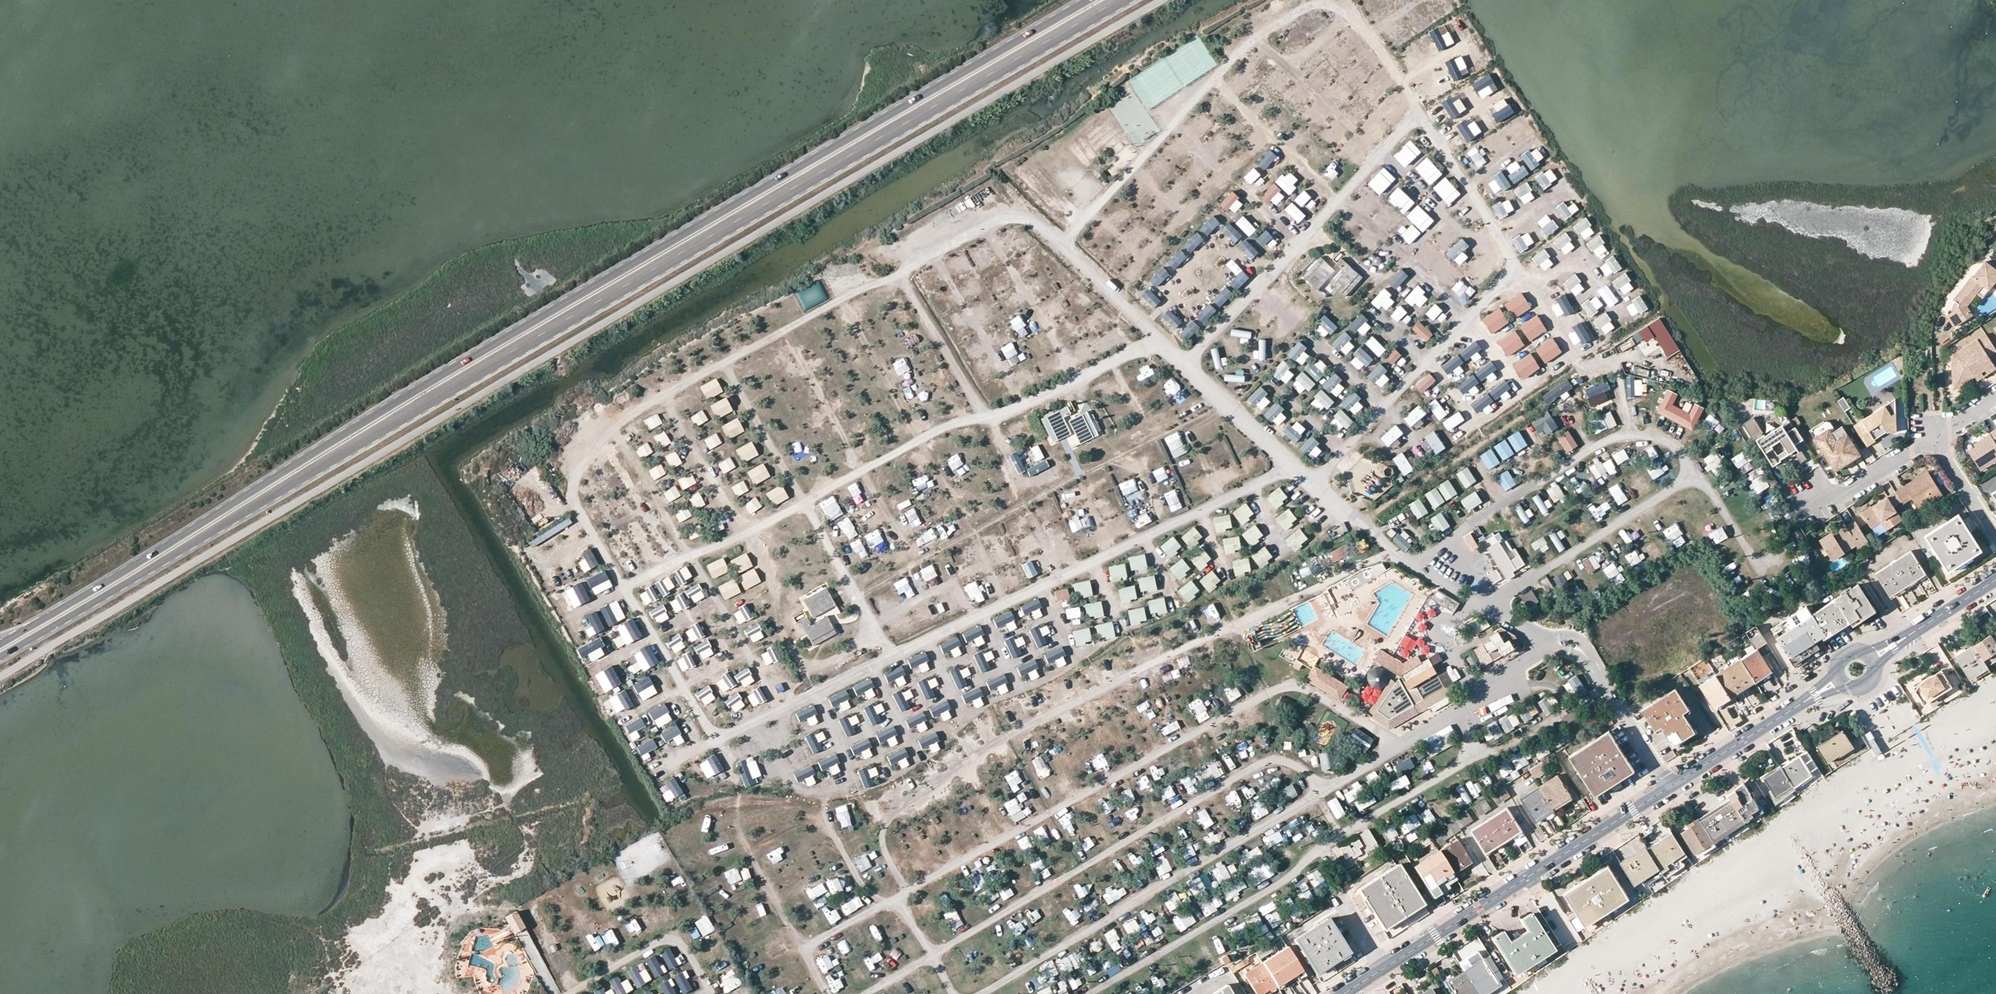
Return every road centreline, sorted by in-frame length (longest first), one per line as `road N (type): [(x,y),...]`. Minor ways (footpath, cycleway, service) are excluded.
road 1 (primary): [(0,659),(1123,0)]
road 2 (primary): [(1089,0),(296,462),(0,644)]
road 3 (tertiary): [(1347,993),(1671,787)]
road 4 (tertiary): [(1671,787),(1838,681)]
road 5 (tertiary): [(1872,658),(1995,581)]
road 6 (residential): [(1815,512),(1932,440)]

